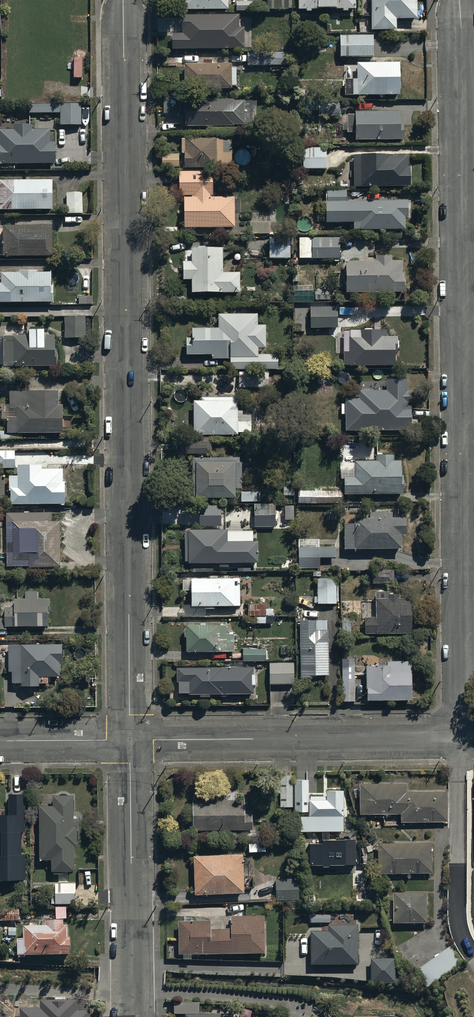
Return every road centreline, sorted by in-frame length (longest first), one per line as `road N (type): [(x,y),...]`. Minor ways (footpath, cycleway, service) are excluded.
road 1 (residential): [(129,741),(123,0)]
road 2 (residential): [(459,0),(461,738)]
road 3 (residential): [(129,741),(461,738)]
road 4 (residential): [(132,1016),(129,741)]
road 5 (residential): [(461,738),(459,924),(473,957)]
road 6 (residential): [(0,743),(129,741)]

